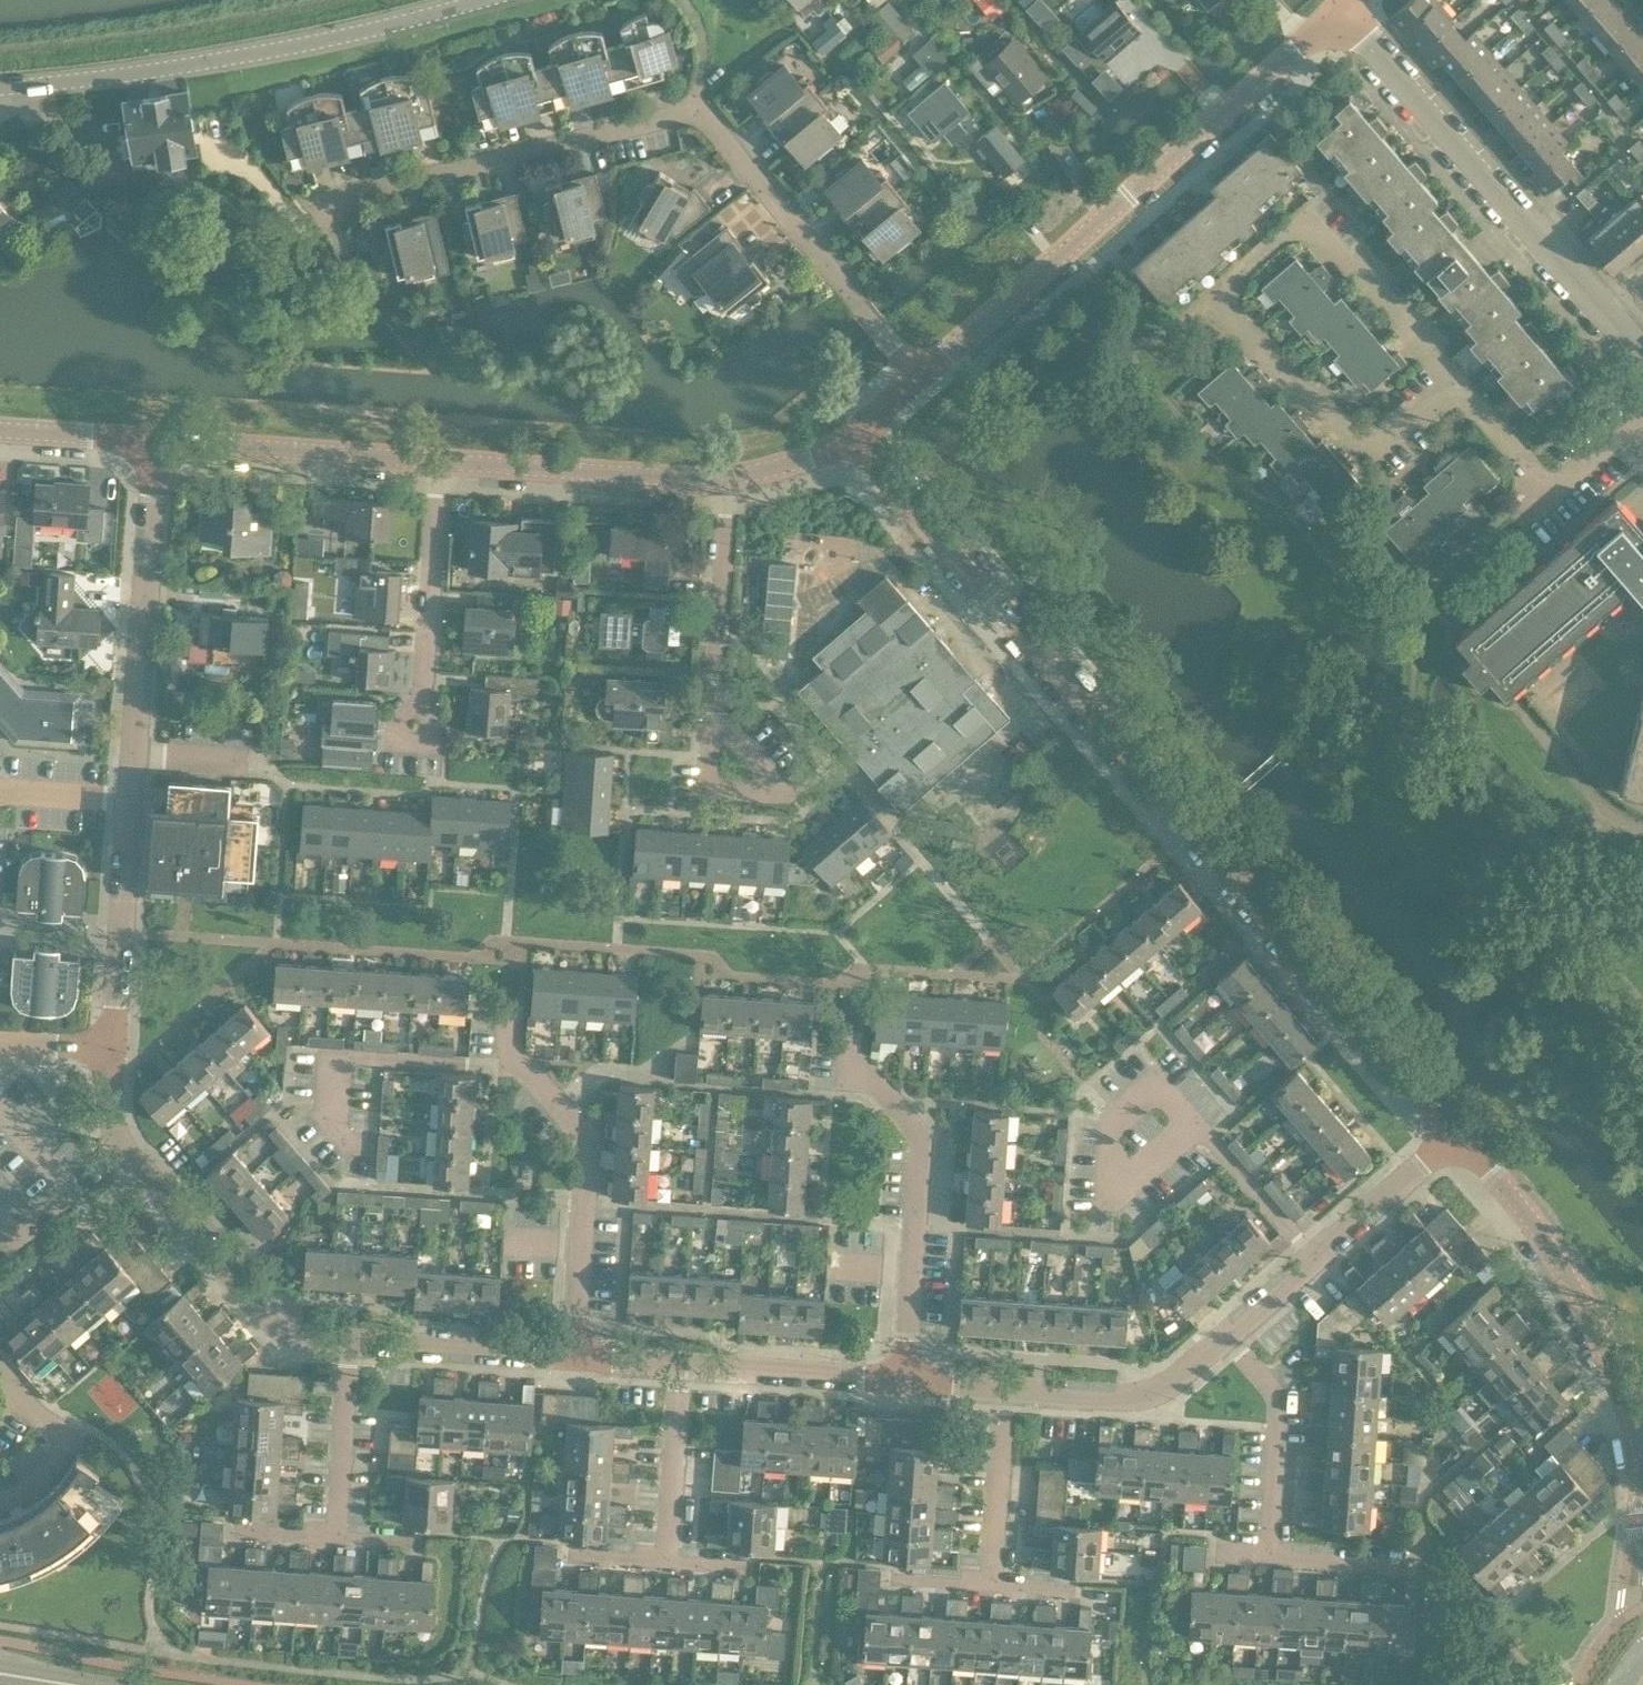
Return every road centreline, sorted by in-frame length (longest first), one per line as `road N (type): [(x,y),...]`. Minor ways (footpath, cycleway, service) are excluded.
road 1 (residential): [(1454,1130),(854,438)]
road 2 (residential): [(319,200),(697,104),(916,375)]
road 3 (residential): [(916,375),(1291,49),(1313,33),(1342,32)]
road 4 (tertiary): [(0,83),(321,38),(466,0)]
road 5 (residential): [(1342,32),(1366,44),(1642,354)]
road 6 (residential): [(108,1048),(112,1133),(255,1309),(294,1338),(345,1345)]
road 7 (residential): [(1642,1466),(1632,1418),(1579,1295),(1533,1222),(1454,1130)]
road 8 (residential): [(573,1355),(586,1139),(515,1067),(518,1010)]
road 9 (residential): [(155,440),(130,800)]
road 10 (residential): [(1219,297),(1316,215),(1453,372)]
road 11 (residential): [(1453,372),(1363,453),(1219,297)]
road 12 (residential): [(681,1363),(1007,1389)]
road 13 (residential): [(1221,1340),(1454,1130)]
road 14 (residential): [(437,462),(730,478)]
road 15 (residential): [(155,440),(437,462)]
road 16 (residential): [(130,800),(108,1048)]
road 17 (residential): [(711,700),(785,798),(703,794),(706,754)]
road 18 (residential): [(1268,1557),(1278,1402),(1221,1340)]
road 19 (residential): [(1007,1389),(1152,1391),(1221,1340)]
road 20 (residential): [(345,1345),(573,1355)]
road 21 (residential): [(711,700),(730,478)]
road 22 (residential): [(418,681),(437,462)]
road 23 (residential): [(995,1586),(1007,1389)]
road 24 (residential): [(333,1538),(345,1345)]
road 25 (residential): [(664,1551),(681,1363)]
road 26 (residential): [(10,1382),(70,1439),(51,1468),(0,1502)]
road 27 (residential): [(0,429),(155,440)]
road 28 (residential): [(418,681),(436,709),(433,745),(390,743),(392,706)]
road 29 (residential): [(1551,483),(1453,372)]
road 30 (residential): [(1268,1557),(1400,1566)]
road 31 (residential): [(0,791),(130,800)]
road 32 (residential): [(730,478),(854,438)]

